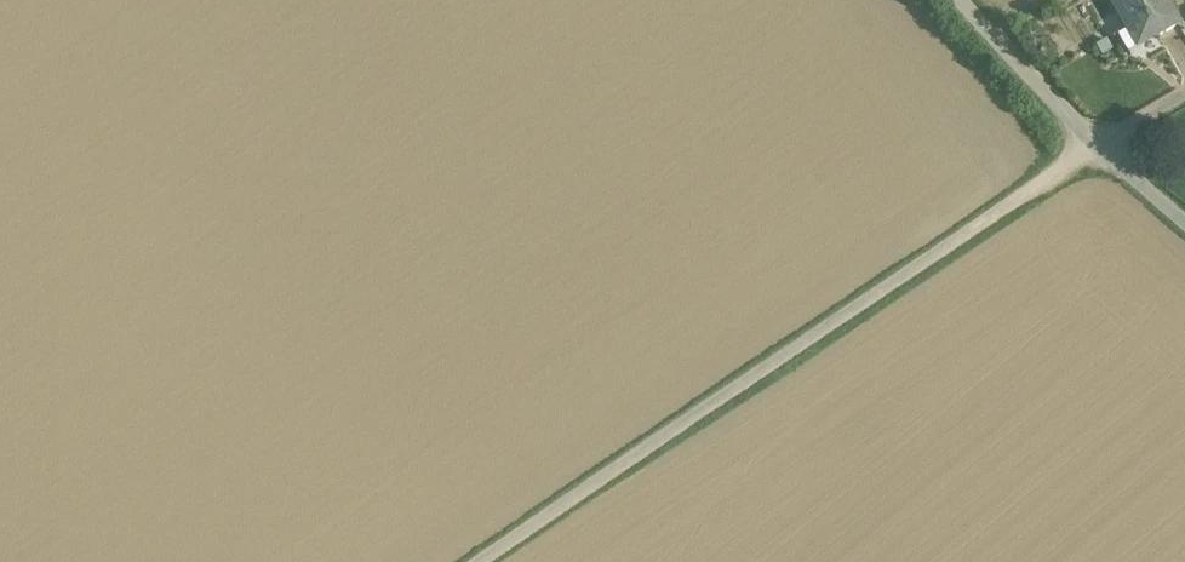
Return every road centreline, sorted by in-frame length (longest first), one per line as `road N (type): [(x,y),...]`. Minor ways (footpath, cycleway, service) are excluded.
road 1 (track): [(479,561),(631,454),(1184,98)]
road 2 (unclassified): [(1184,226),(1096,149),(961,0)]

